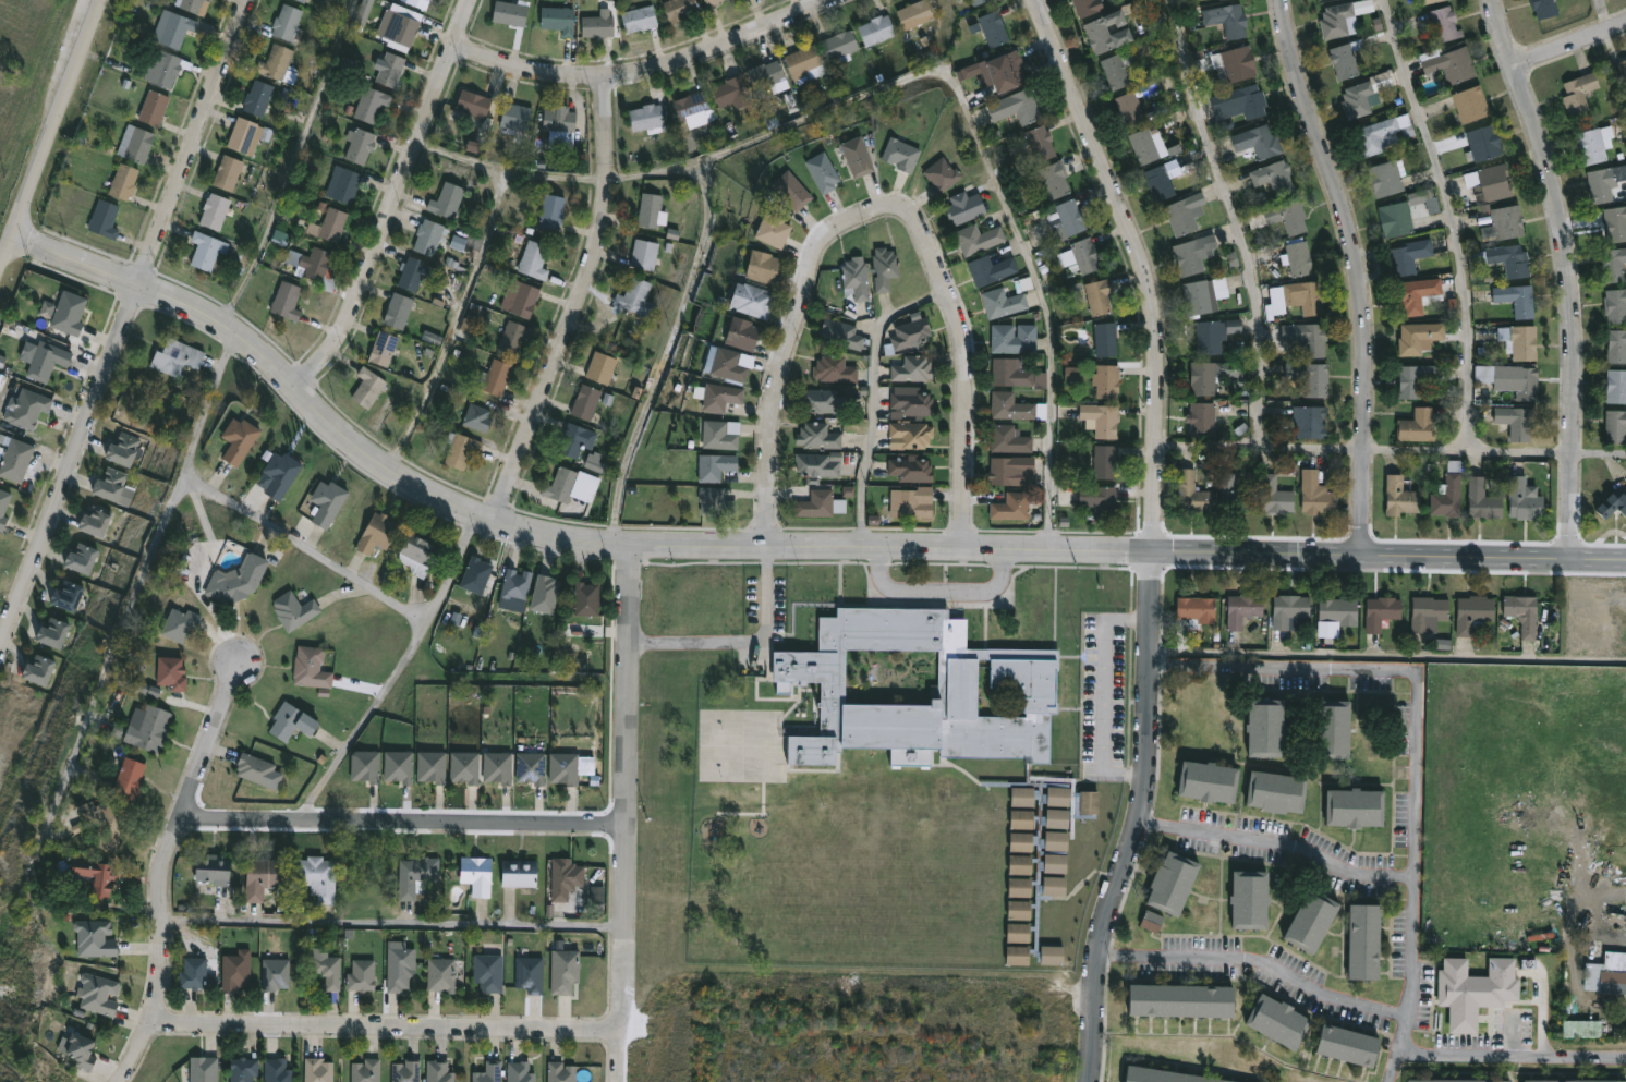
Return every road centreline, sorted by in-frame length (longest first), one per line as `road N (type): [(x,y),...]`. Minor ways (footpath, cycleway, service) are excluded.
road 1 (tertiary): [(13,236),(229,324),(391,469),(533,533),(630,546),(1152,551)]
road 2 (residential): [(963,548),(963,332),(912,211),(900,204),(841,228),(814,258),(779,379),(769,546)]
road 3 (residential): [(247,0),(0,657)]
road 4 (residential): [(1150,673),(1418,673),(1425,683),(1417,981),(1406,1023)]
road 5 (residential): [(1152,551),(1160,355),(1153,297),(1036,0)]
road 6 (residential): [(1494,0),(1564,229),(1574,358),(1572,561)]
road 7 (residential): [(1278,0),(1360,245),(1368,336),(1362,556)]
road 8 (residential): [(1088,1081),(1099,962),(1144,814),(1152,551)]
road 9 (residential): [(630,546),(630,907),(618,1081)]
road 10 (tertiary): [(1152,551),(1625,562)]
road 11 (residential): [(620,1028),(149,1024)]
road 12 (residential): [(496,522),(604,231),(603,75)]
road 13 (residential): [(624,928),(173,929),(166,923)]
road 14 (residential): [(252,660),(172,852),(149,1024),(115,1081)]
road 15 (residential): [(628,822),(185,825)]
road 16 (residential): [(295,386),(357,309),(469,0)]
road 17 (residential): [(456,44),(503,64),(603,75),(682,60),(829,0)]
road 18 (residential): [(1406,1023),(1324,1000),(1253,966),(1099,962)]
road 19 (residential): [(1141,825),(1418,877)]
road 20 (tertiary): [(104,0),(13,236)]
road 21 (residential): [(1625,1066),(1397,1056)]

